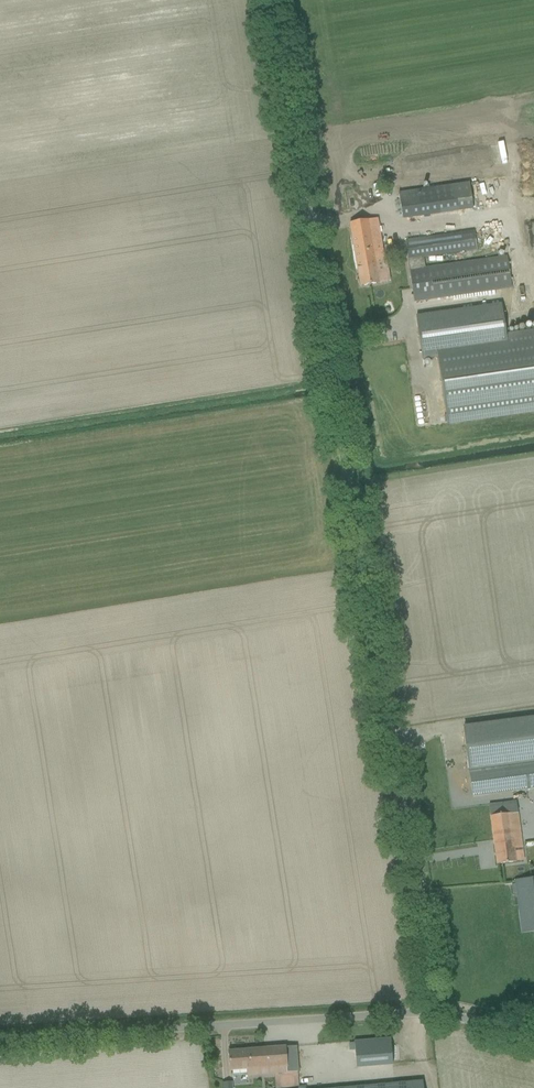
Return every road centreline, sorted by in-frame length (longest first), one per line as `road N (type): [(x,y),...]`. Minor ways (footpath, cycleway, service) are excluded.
road 1 (unclassified): [(434,1013),(270,0)]
road 2 (unclassified): [(0,1043),(434,1013)]

